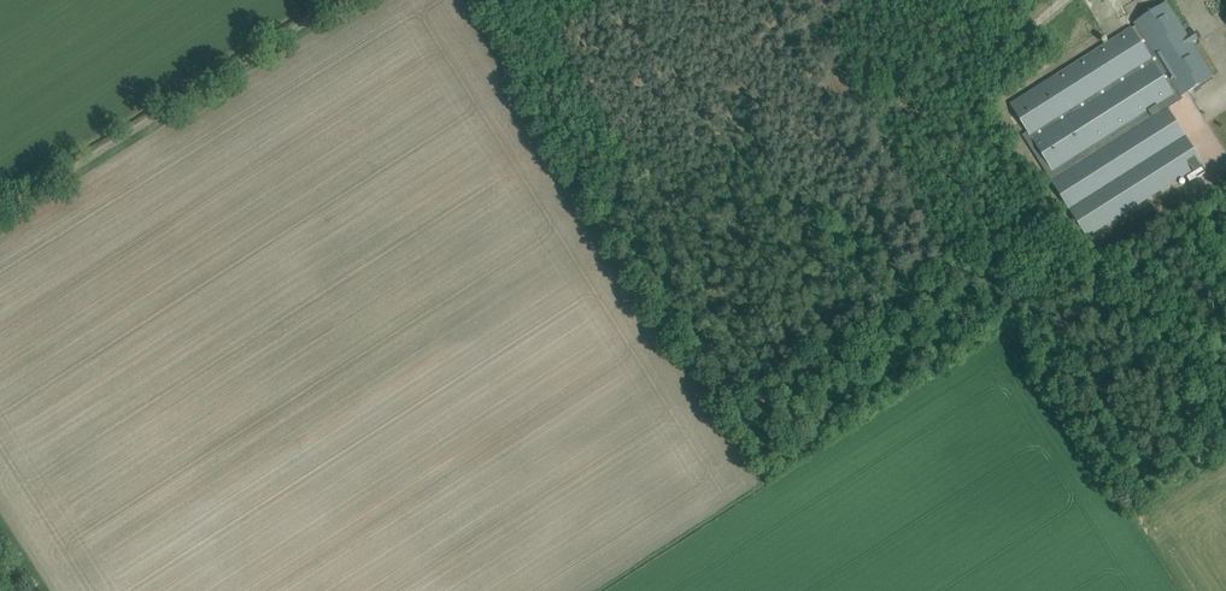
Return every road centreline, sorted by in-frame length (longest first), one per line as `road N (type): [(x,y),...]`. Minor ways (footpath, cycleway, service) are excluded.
road 1 (track): [(1225,356),(1119,412),(1099,417),(1077,409),(1078,387),(1102,341),(1063,313),(977,277),(891,262),(766,203),(579,175),(463,0)]
road 2 (track): [(367,0),(0,231)]
road 3 (track): [(801,0),(807,36),(870,155),(900,188),(935,274)]
road 4 (track): [(669,190),(653,263),(753,403),(773,393)]

